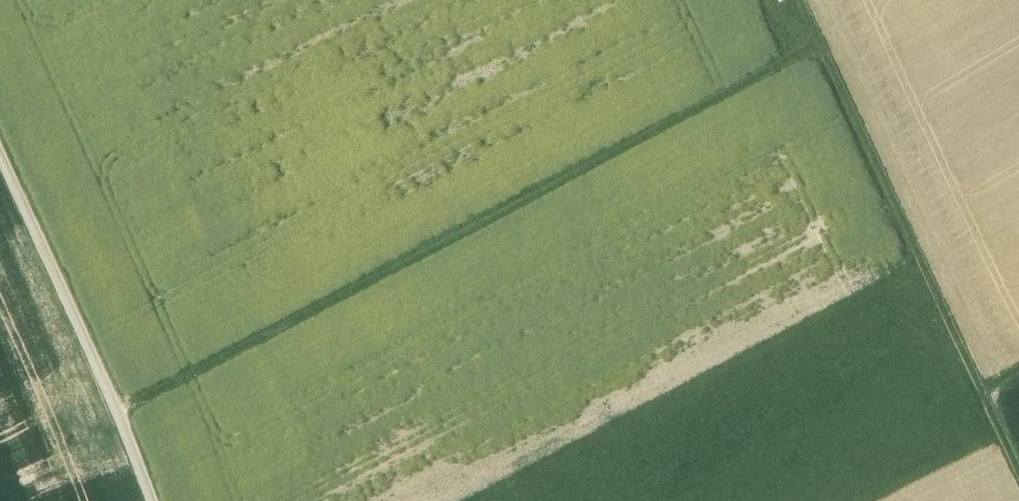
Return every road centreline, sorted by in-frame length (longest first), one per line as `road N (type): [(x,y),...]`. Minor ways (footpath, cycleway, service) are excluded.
road 1 (track): [(820,44),(0,475)]
road 2 (track): [(1018,467),(800,0)]
road 3 (track): [(153,500),(0,155)]

